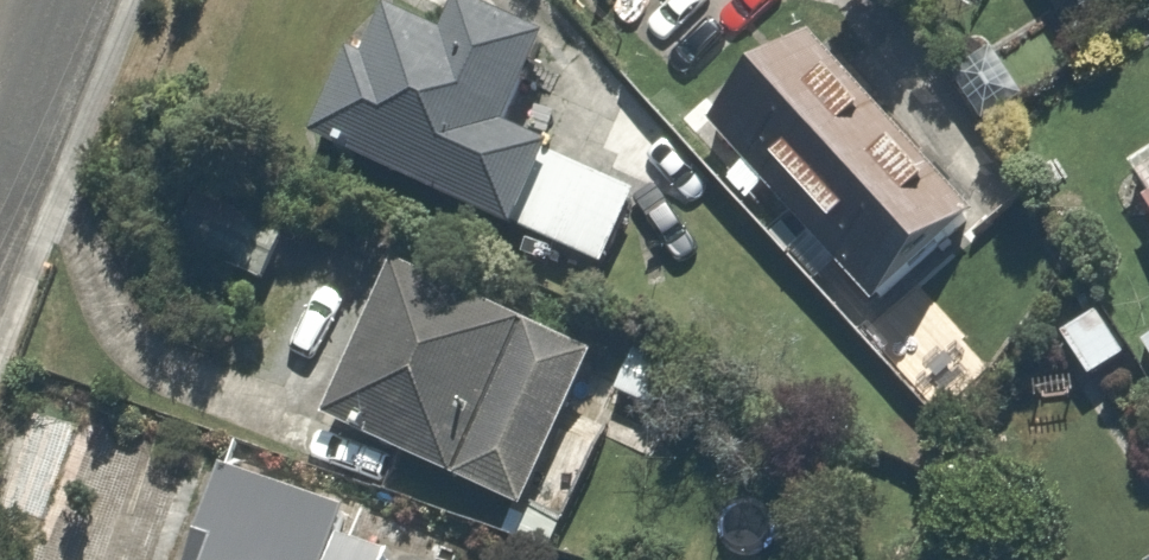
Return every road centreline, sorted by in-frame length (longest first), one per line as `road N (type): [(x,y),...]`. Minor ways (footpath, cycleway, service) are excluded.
road 1 (residential): [(51,0),(0,128)]

